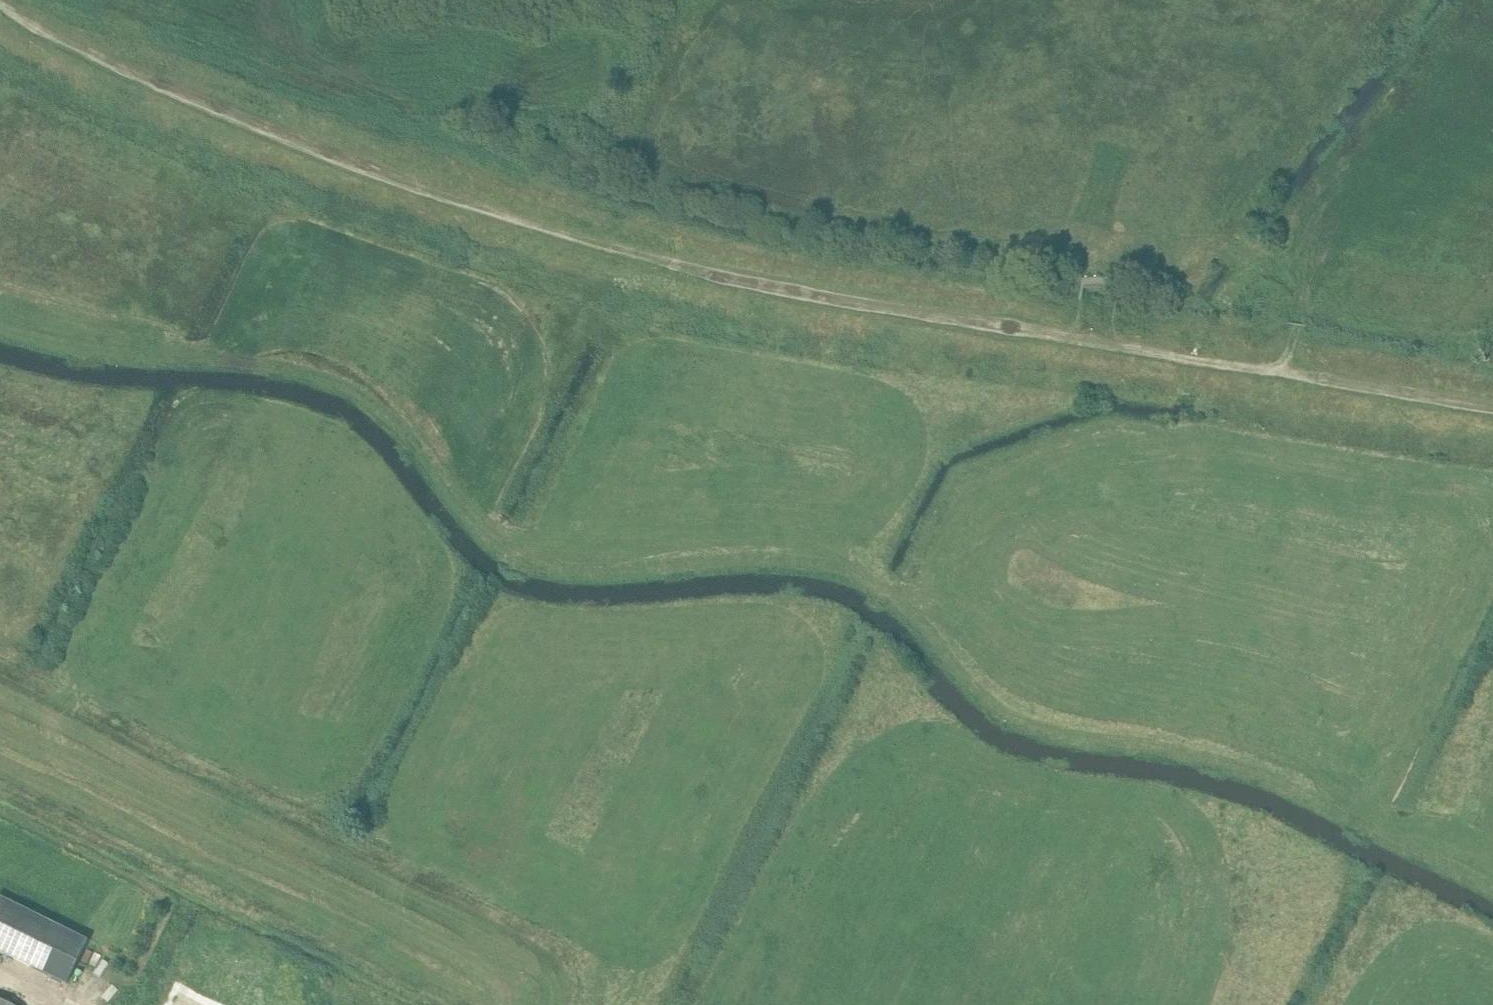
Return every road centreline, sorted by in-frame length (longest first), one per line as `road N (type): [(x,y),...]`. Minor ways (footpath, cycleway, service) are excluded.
road 1 (track): [(0,1),(20,19),(272,135),(656,259),(778,289),(1492,406)]
road 2 (track): [(0,722),(481,955),(505,990),(503,1004)]

